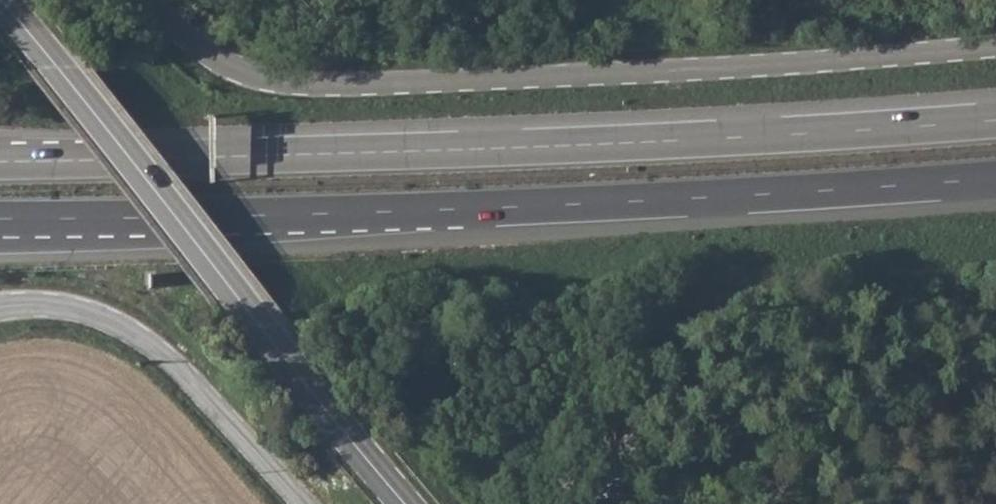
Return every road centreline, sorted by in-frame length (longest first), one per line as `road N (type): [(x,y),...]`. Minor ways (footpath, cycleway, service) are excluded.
road 1 (motorway): [(995,120),(490,149),(0,161)]
road 2 (motorway): [(0,218),(639,201),(995,178)]
road 3 (unclassified): [(155,0),(185,33),(240,70),(309,83),(397,86),(995,46)]
road 4 (secondary): [(403,503),(0,2)]
road 5 (residential): [(0,305),(67,306),(131,329),(306,503)]

